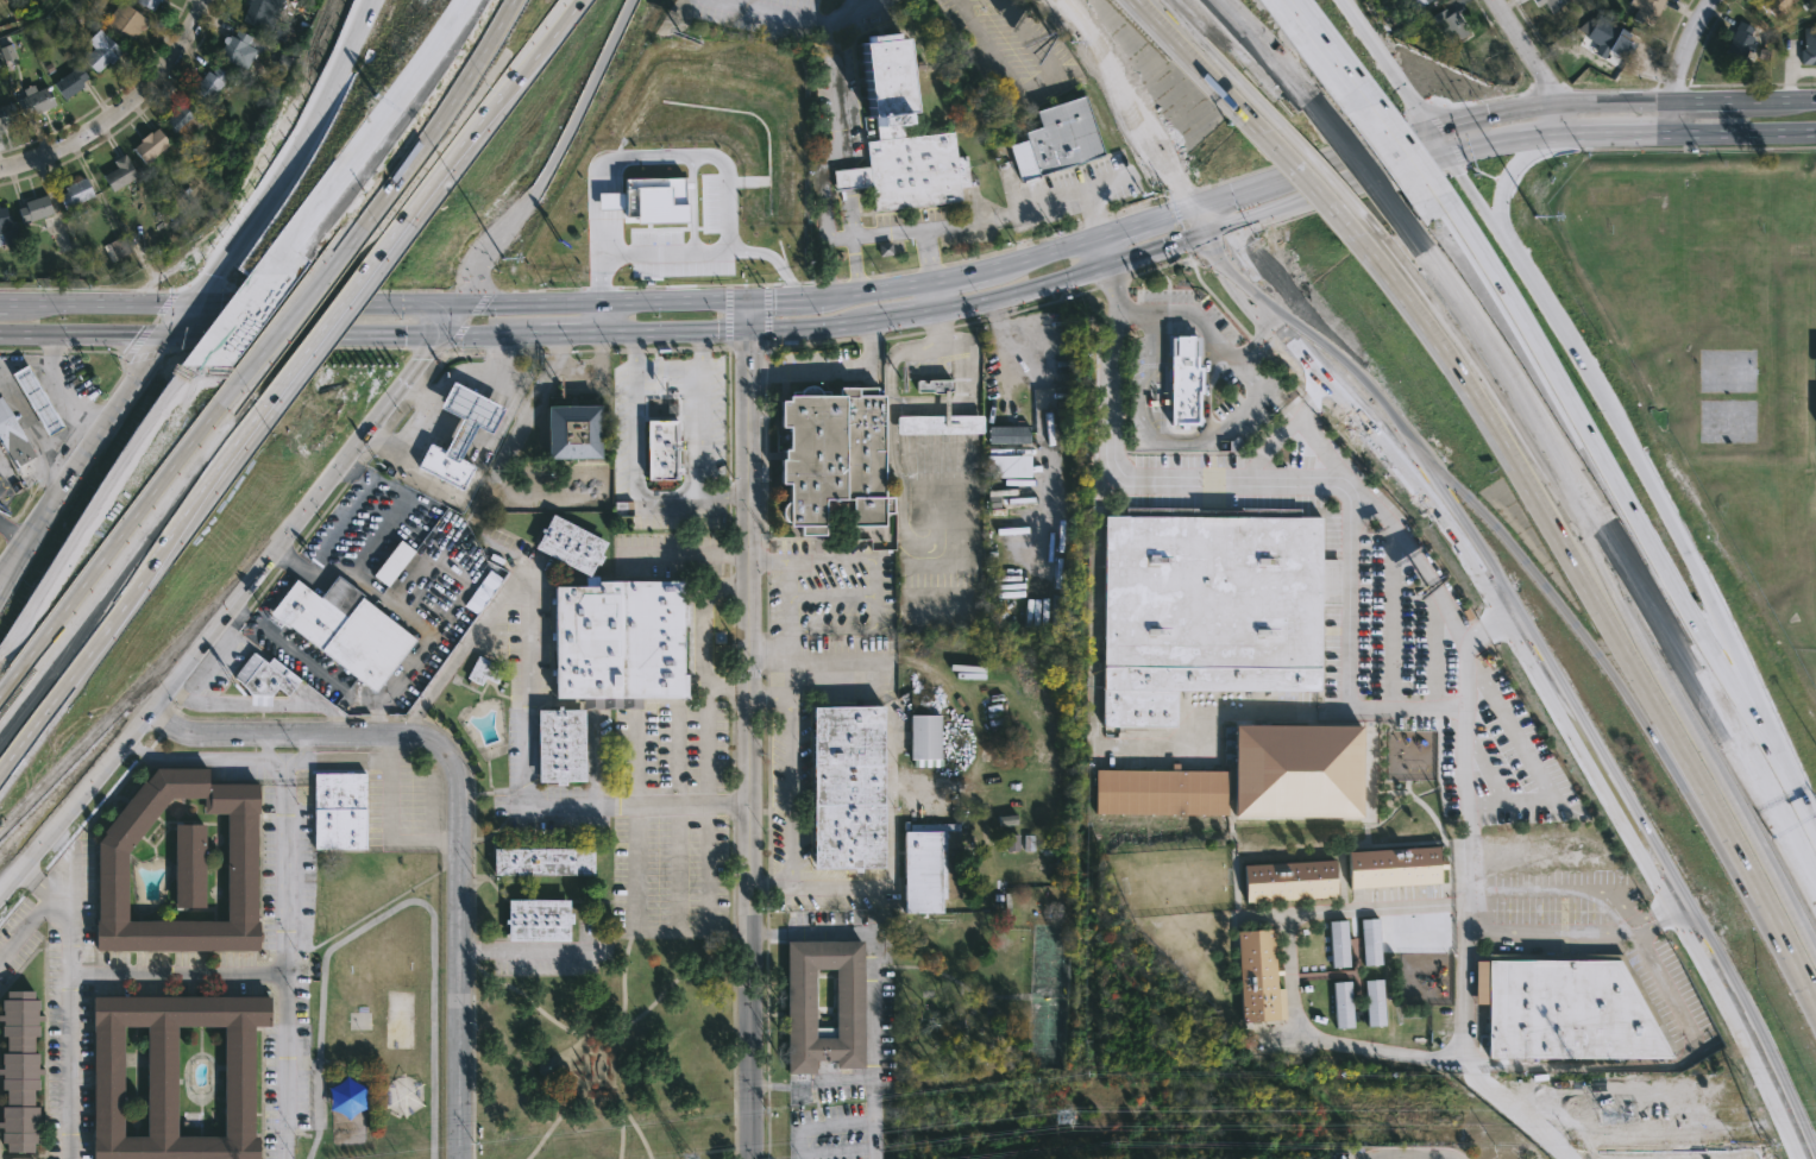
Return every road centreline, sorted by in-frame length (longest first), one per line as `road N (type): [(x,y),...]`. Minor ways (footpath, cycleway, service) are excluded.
road 1 (secondary): [(1362,421),(1494,586),(1723,985),(1803,1158)]
road 2 (tertiary): [(744,298),(746,1158)]
road 3 (motorway): [(1319,259),(1452,420),(1598,619),(1770,897)]
road 4 (tertiary): [(146,712),(166,726),(225,737),(420,738),(453,761),(464,836),(463,1158)]
road 5 (secondary): [(0,894),(433,335)]
road 6 (motorway): [(1791,817),(1752,773),(1583,483),(1412,226)]
road 7 (motorway): [(0,822),(356,391)]
road 8 (motorway): [(1711,674),(1452,220)]
road 9 (motorway): [(1754,689),(1615,408),(1514,247)]
road 10 (motorway): [(0,740),(278,383)]
road 11 (primary): [(936,315),(1358,183)]
road 12 (primary): [(0,334),(433,335)]
road 13 (motorway): [(187,380),(0,676)]
road 14 (motorway): [(1434,466),(1513,547),(1650,732)]
road 15 (motorway): [(450,275),(637,0)]
road 16 (secondary): [(186,303),(0,574)]
road 17 (motorway): [(381,248),(562,0)]
road 18 (primary): [(744,298),(453,301)]
road 19 (secondary): [(1189,204),(1248,297),(1362,421)]
road 20 (residential): [(202,0),(164,73),(137,102),(78,144),(0,172)]
road 21 (motorway): [(465,0),(307,226)]
road 22 (primary): [(604,333),(876,325)]
road 23 (motorway): [(1061,0),(1116,61),(1189,204)]
road 24 (motorway): [(1815,865),(1711,674)]
road 25 (motorway): [(1650,732),(1702,821),(1770,897)]
road 26 (tertiary): [(356,31),(263,208)]
road 27 (motorway): [(307,226),(187,380)]
road 28 (primary): [(453,301),(260,303)]
road 29 (primary): [(1676,99),(1553,101),(1488,112)]
road 30 (primary): [(186,303),(5,301)]
road 31 (motorway): [(1452,220),(1345,75)]
road 32 (motorway): [(84,452),(4,611)]
road 33 (motorway): [(278,383),(381,248)]
road 34 (motorway): [(1412,226),(1309,96)]
road 35 (motorway): [(1208,136),(1319,259)]
road 36 (primary): [(1517,139),(1677,133)]
road 37 (motorway): [(1111,15),(1208,136)]
road 38 (primary): [(1336,158),(1189,204)]
road 39 (residential): [(1493,0),(1553,101),(1556,136)]
road 40 (motorway): [(356,391),(450,275)]
road 41 (motorway): [(1427,126),(1347,0)]
road 42 (motorway): [(1815,819),(1754,689)]
road 43 (primary): [(1677,133),(1815,132)]
road 44 (residential): [(879,553),(747,550)]
road 45 (motorway): [(1514,247),(1509,190),(1523,163),(1556,136)]
road 46 (motorway): [(1309,96),(1223,0)]
road 47 (tertiary): [(263,208),(186,303)]
road 48 (primary): [(929,282),(808,296)]

